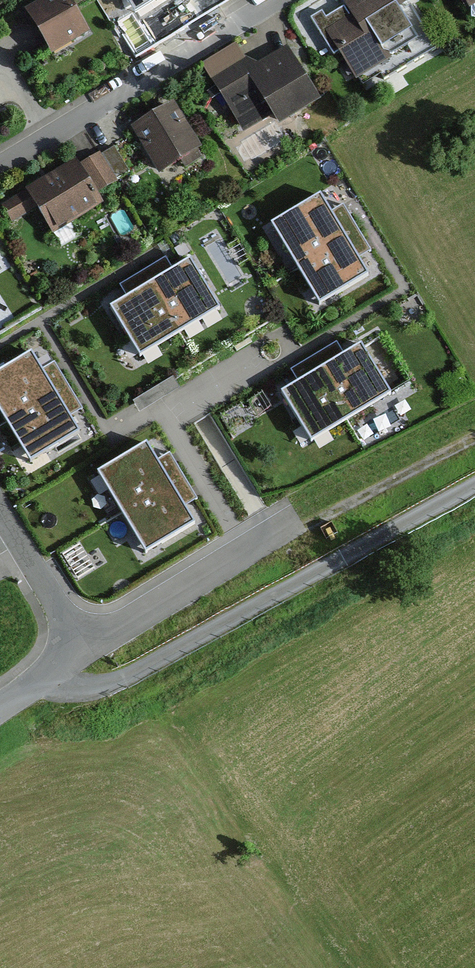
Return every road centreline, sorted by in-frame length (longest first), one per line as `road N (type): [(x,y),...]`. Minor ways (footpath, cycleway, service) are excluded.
road 1 (residential): [(0,163),(271,0)]
road 2 (residential): [(85,647),(287,527)]
road 3 (track): [(287,527),(317,522),(474,440)]
road 4 (residential): [(85,647),(0,508)]

